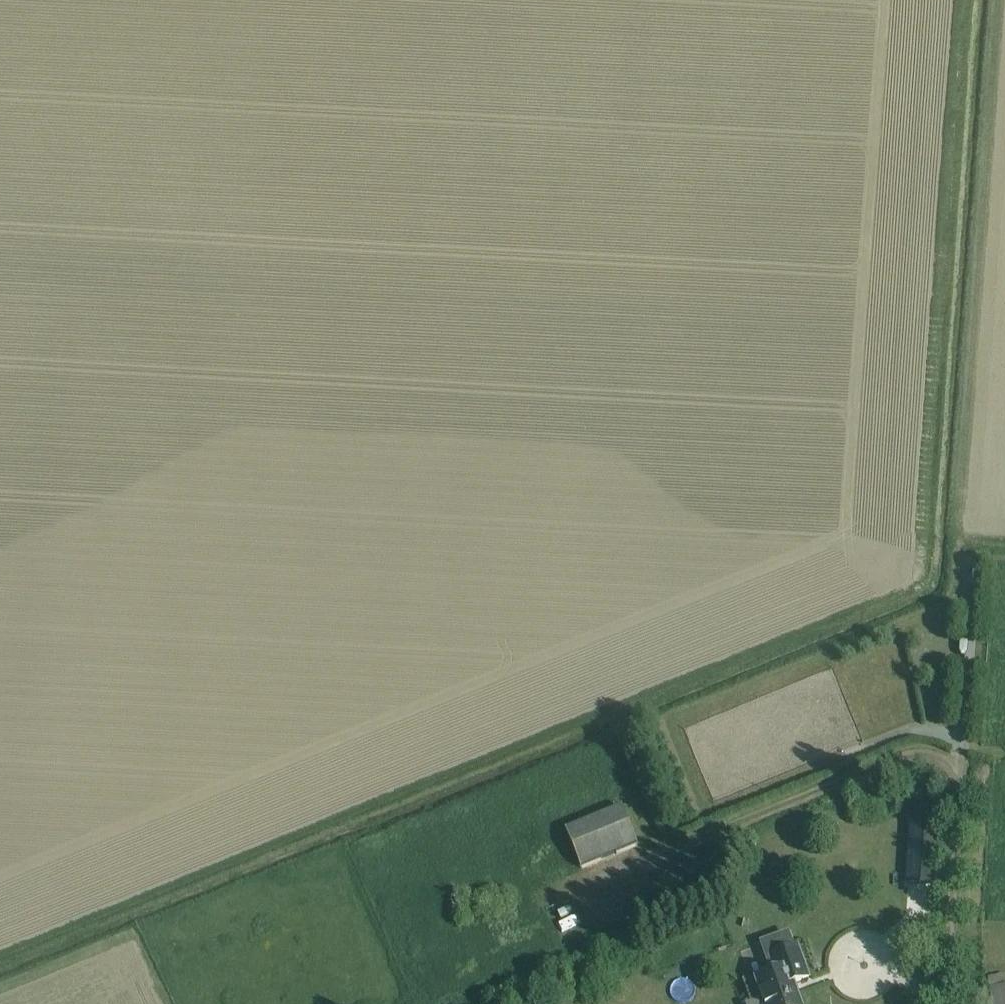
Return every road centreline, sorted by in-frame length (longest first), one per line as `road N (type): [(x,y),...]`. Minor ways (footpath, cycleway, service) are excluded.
road 1 (track): [(998,0),(956,538)]

